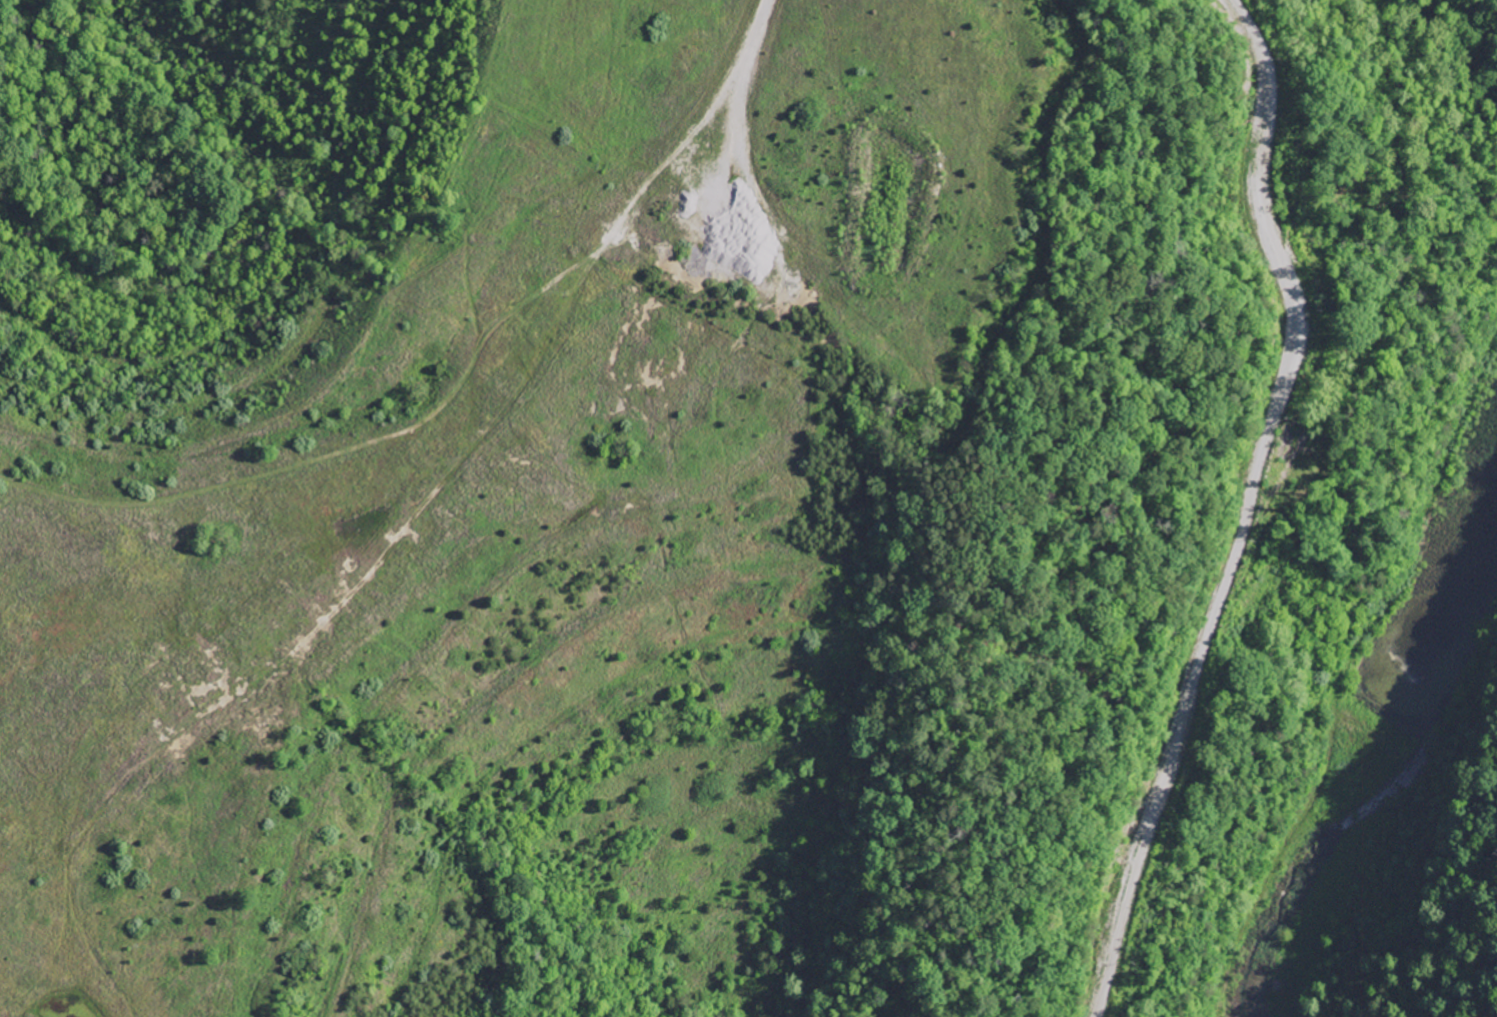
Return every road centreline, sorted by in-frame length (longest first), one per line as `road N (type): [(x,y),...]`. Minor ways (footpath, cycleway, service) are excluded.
road 1 (residential): [(1068,1016),(1188,731),(1305,293),(1251,179),(1268,49),(1234,0)]

